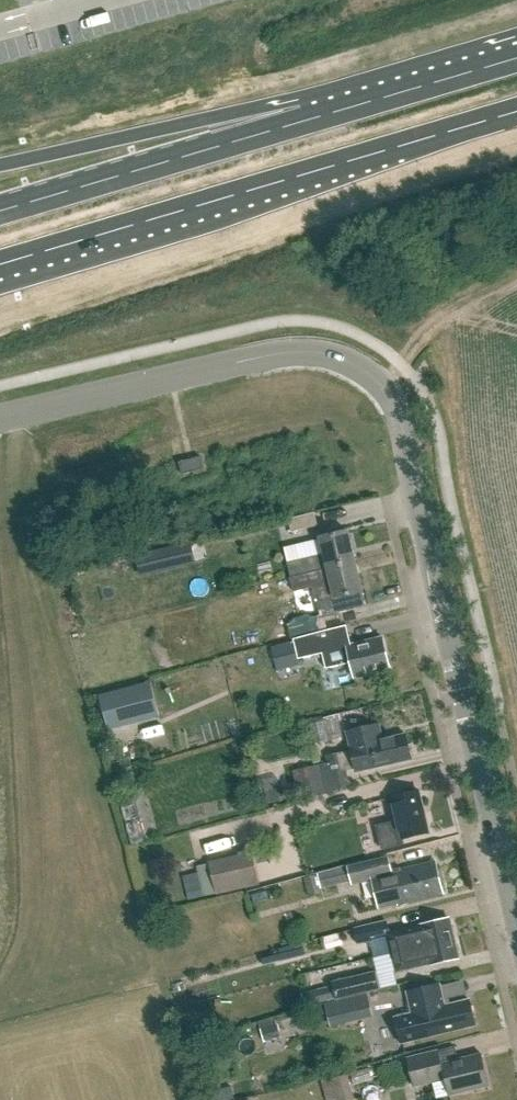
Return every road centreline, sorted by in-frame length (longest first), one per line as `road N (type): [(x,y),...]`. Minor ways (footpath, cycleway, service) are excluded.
road 1 (tertiary): [(516,908),(405,429),(397,400),(370,374),(300,351),(0,418)]
road 2 (primary): [(0,316),(323,180)]
road 3 (primary): [(0,276),(323,180)]
road 4 (primary): [(286,117),(0,202)]
road 5 (primary): [(286,117),(0,166)]
road 6 (primary): [(516,49),(286,117)]
road 7 (primary): [(323,180),(516,122)]

